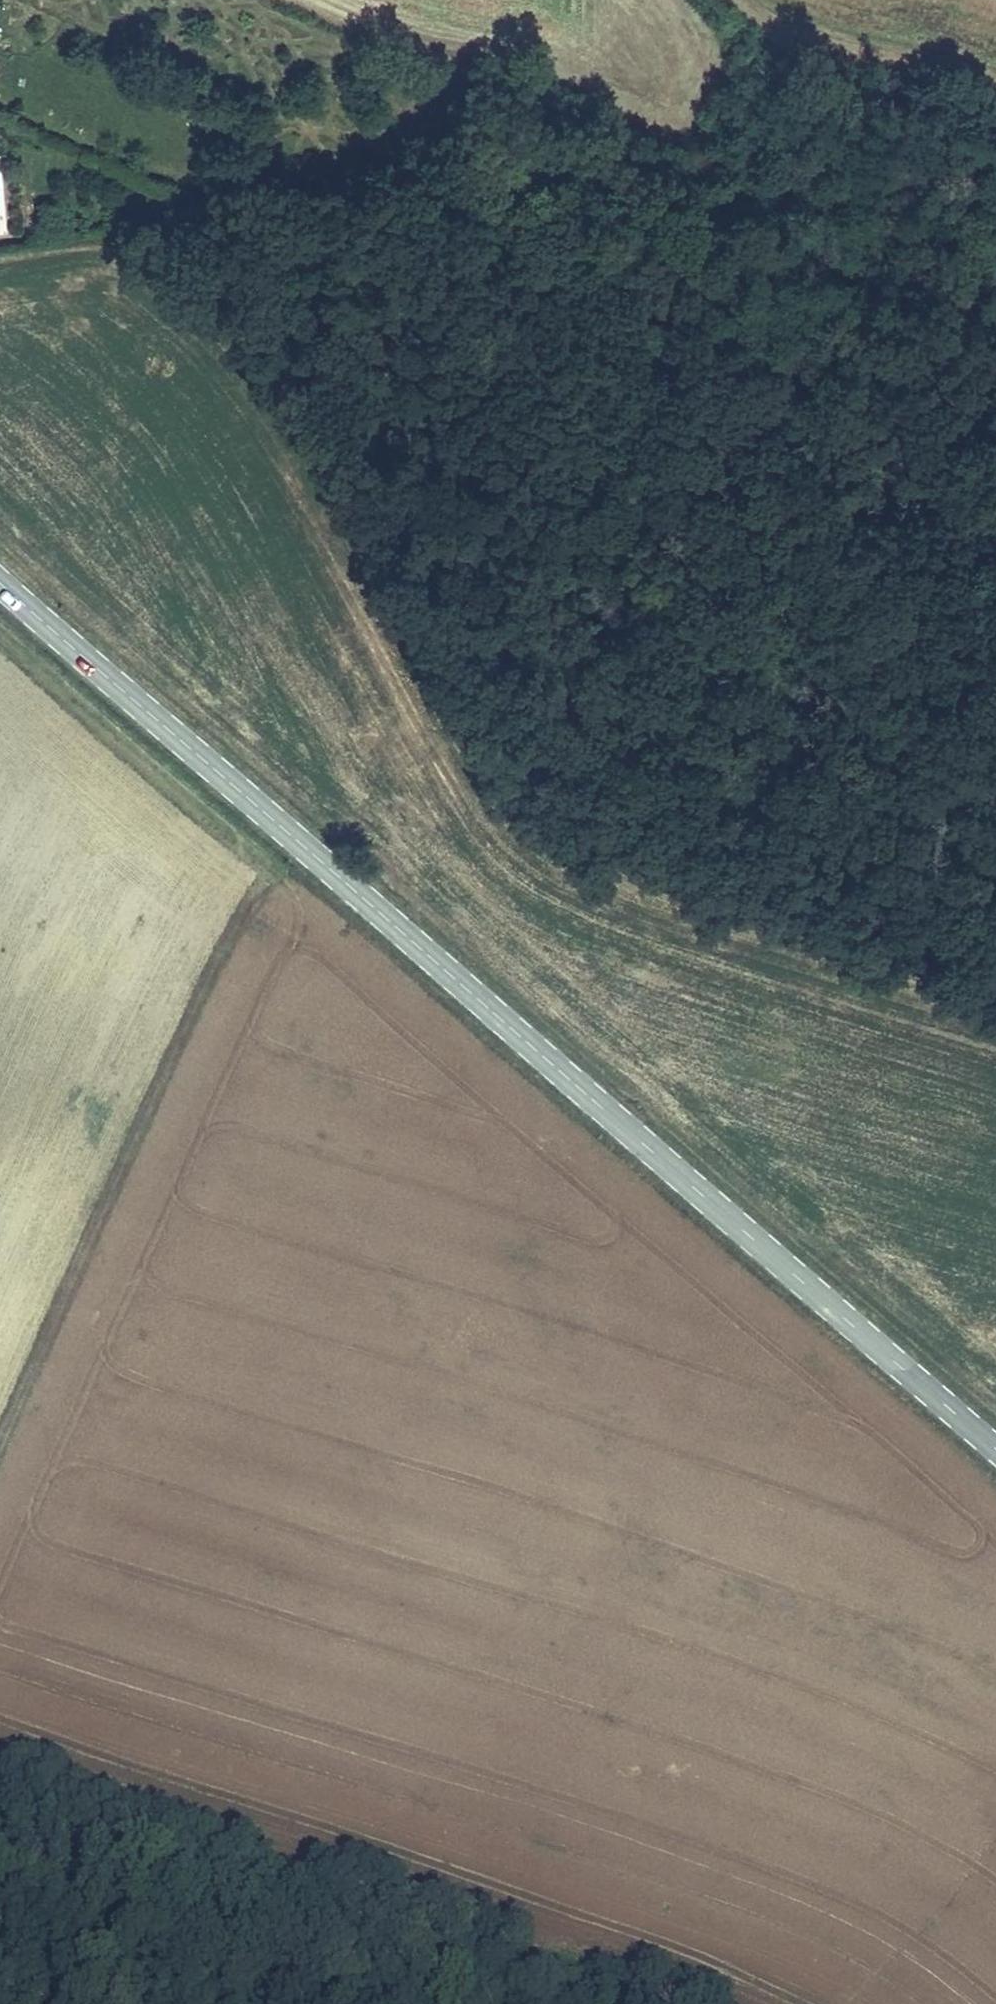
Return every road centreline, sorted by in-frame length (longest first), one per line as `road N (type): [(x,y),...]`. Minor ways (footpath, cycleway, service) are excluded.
road 1 (tertiary): [(995,1453),(0,589)]

